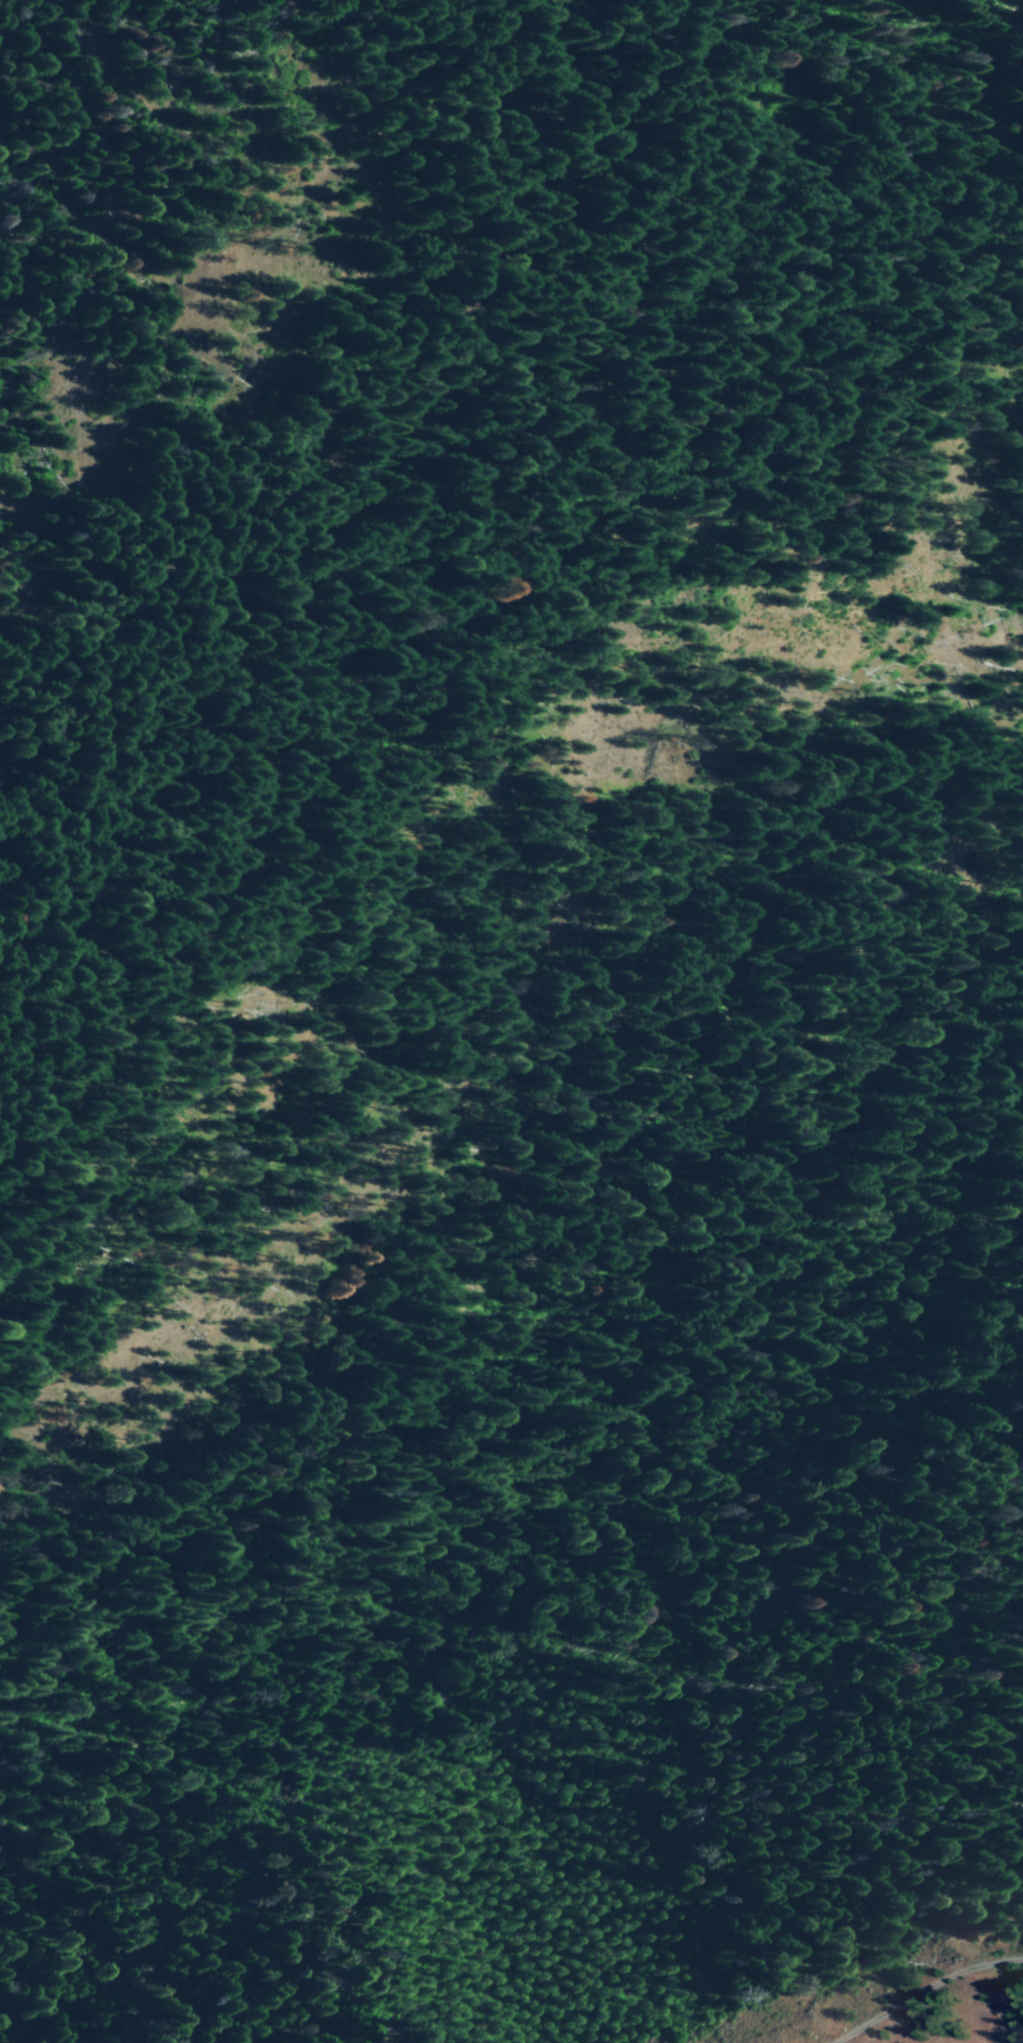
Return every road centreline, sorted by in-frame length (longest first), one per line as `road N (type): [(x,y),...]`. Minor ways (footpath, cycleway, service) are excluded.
road 1 (track): [(840,2042),(962,1975),(1022,1958)]

